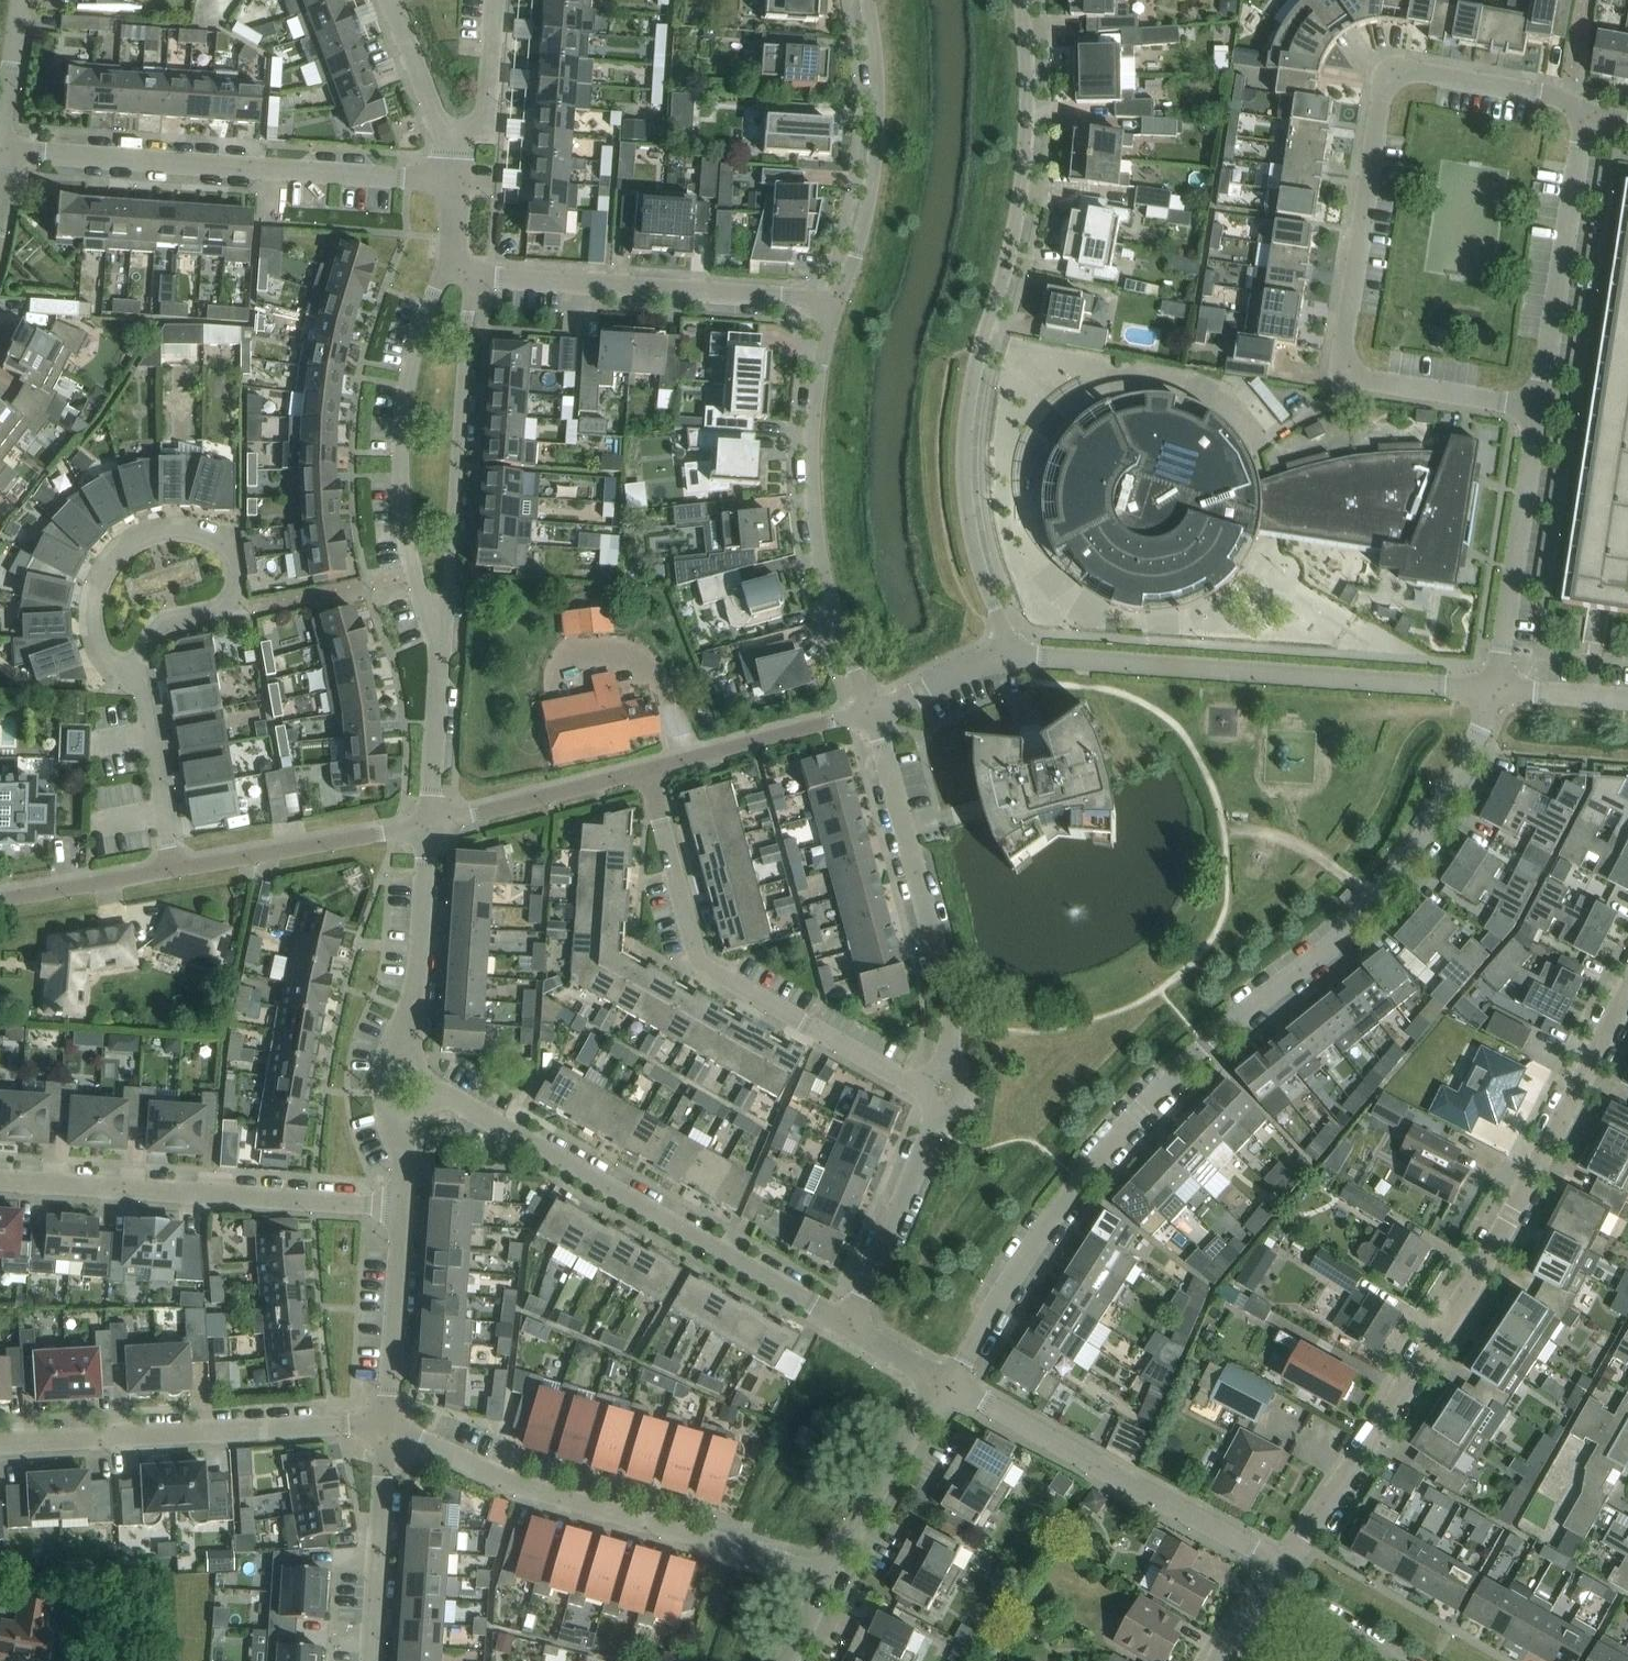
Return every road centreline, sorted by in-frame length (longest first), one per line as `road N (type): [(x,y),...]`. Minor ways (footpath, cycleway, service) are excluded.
road 1 (residential): [(948,1383),(1046,1227),(1143,1107),(1334,942),(1404,868),(1432,827),(1495,690)]
road 2 (residential): [(1538,408),(1370,382),(1344,358),(1382,95),(1402,72),(1418,72),(1540,93),(1568,103),(1587,123)]
road 3 (residential): [(1285,1564),(1445,1324),(1627,989)]
road 4 (residential): [(1007,653),(975,550),(966,455),(980,351),(1018,208),(1028,132),(1024,0)]
road 5 (residential): [(1495,690),(1007,653)]
road 6 (residential): [(829,1574),(500,1479),(384,1422)]
road 7 (residential): [(847,1325),(440,1089)]
road 8 (residential): [(651,771),(700,960),(925,1087)]
road 9 (residential): [(455,182),(4,152)]
road 10 (residential): [(836,302),(817,381),(818,533),(836,619),(871,711)]
road 11 (residential): [(402,1204),(0,1179)]
road 12 (residential): [(1285,1564),(948,1383)]
road 13 (residential): [(951,1072),(946,989),(871,711)]
road 14 (residential): [(836,302),(471,275)]
road 15 (residential): [(440,623),(452,567),(471,275)]
road 16 (residential): [(413,575),(402,504),(402,410),(420,326),(449,263)]
road 17 (residential): [(135,676),(105,655),(93,613),(98,585),(130,544),(185,532),(209,539),(234,570),(240,607)]
road 18 (residential): [(869,0),(877,144),(858,243),(836,302)]
road 19 (residential): [(1587,123),(1538,408)]
road 20 (residential): [(1538,408),(1495,690)]
road 21 (residential): [(172,870),(426,826)]
road 22 (residential): [(369,1660),(384,1422)]
road 23 (residential): [(847,1325),(941,1110)]
road 24 (residential): [(426,826),(651,771)]
road 25 (residential): [(0,1441),(231,1429)]
road 26 (residential): [(651,771),(871,711)]
road 27 (residential): [(829,1574),(948,1383)]
road 28 (residential): [(384,1422),(402,1204)]
road 29 (residential): [(413,1031),(426,826)]
road 30 (residential): [(426,826),(440,623)]
road 31 (residential): [(240,607),(413,575)]
road 32 (residential): [(0,901),(172,870)]
road 33 (residential): [(457,154),(390,0)]
road 34 (residential): [(231,1429),(384,1422)]
road 35 (residential): [(20,0),(4,152)]
road 36 (residential): [(871,711),(1007,653)]
road 37 (residential): [(135,676),(136,659),(161,622),(240,607)]
road 38 (residential): [(161,814),(135,676)]
road 39 (residential): [(1389,1660),(1270,1586)]
road 40 (residential): [(1627,699),(1495,690)]
road 41 (residential): [(233,1553),(231,1429)]
road 42 (residential): [(407,1128),(381,1099),(384,1054),(413,1031)]

